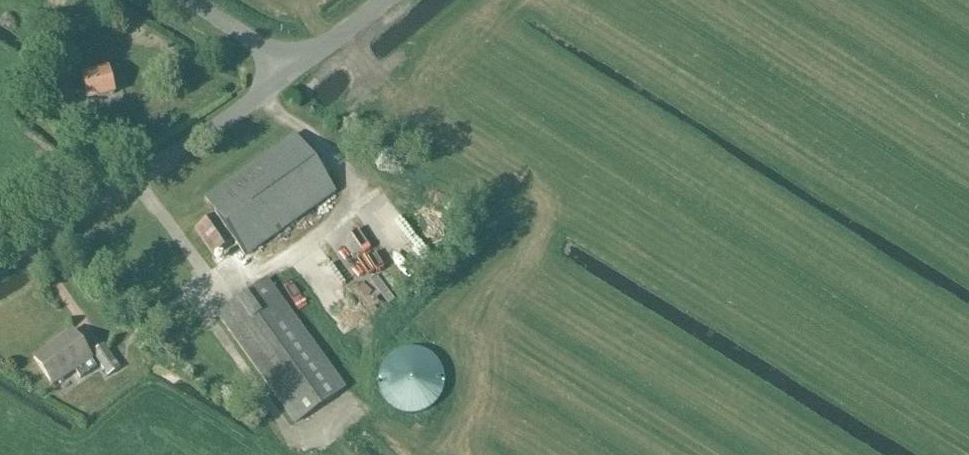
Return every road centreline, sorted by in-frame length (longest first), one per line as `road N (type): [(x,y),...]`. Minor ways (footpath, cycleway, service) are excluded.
road 1 (unclassified): [(0,273),(289,65)]
road 2 (unclassified): [(289,65),(186,0)]

